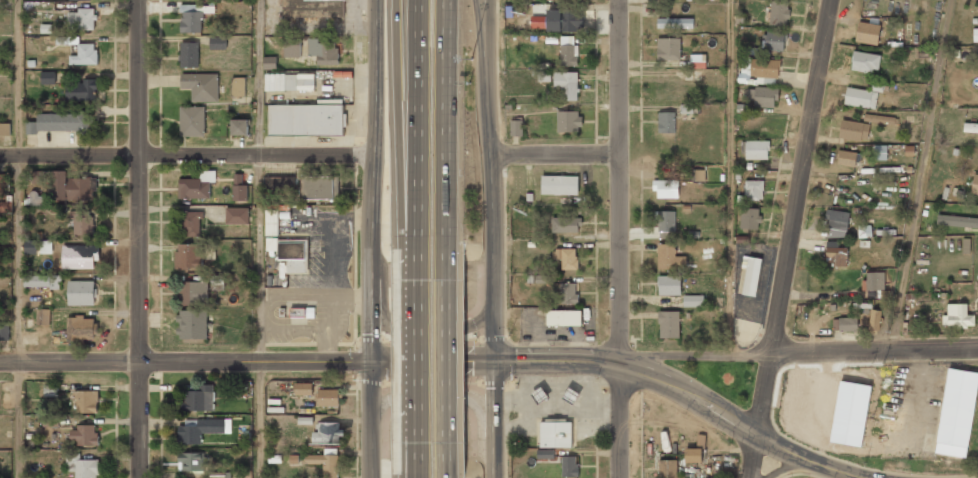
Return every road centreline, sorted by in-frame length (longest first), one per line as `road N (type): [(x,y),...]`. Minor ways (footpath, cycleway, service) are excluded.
road 1 (tertiary): [(0,362),(621,356)]
road 2 (residential): [(836,0),(750,477)]
road 3 (residential): [(135,0),(139,477)]
road 4 (residential): [(619,0),(620,477)]
road 5 (residential): [(0,155),(374,155)]
road 6 (secondary): [(496,309),(491,0)]
road 7 (secondary): [(376,0),(372,279)]
road 8 (tertiary): [(621,356),(759,434),(863,477)]
road 9 (motorway): [(397,0),(396,143),(419,258)]
road 10 (motorway): [(451,259),(447,0)]
road 11 (motorway): [(422,0),(419,258)]
road 12 (motorway): [(419,258),(419,477)]
road 13 (motorway): [(452,477),(451,259)]
road 14 (residential): [(773,355),(977,346)]
road 15 (secondary): [(372,279),(373,477)]
road 16 (secondary): [(495,477),(496,309)]
road 17 (secondary): [(372,279),(389,321),(409,334),(478,327),(496,309)]
road 18 (residential): [(773,355),(621,356)]
road 19 (secondary): [(495,440),(463,396),(393,397),(372,414)]
road 20 (motorway): [(494,131),(477,0)]
road 21 (residential): [(496,154),(618,151)]

